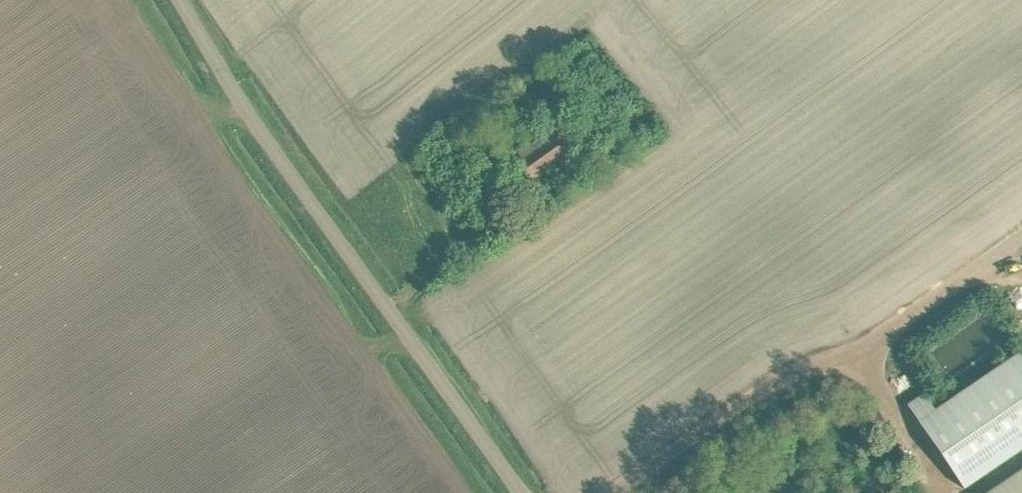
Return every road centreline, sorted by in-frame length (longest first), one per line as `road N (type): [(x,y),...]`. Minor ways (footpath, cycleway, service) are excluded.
road 1 (unclassified): [(520,492),(288,172),(178,0)]

